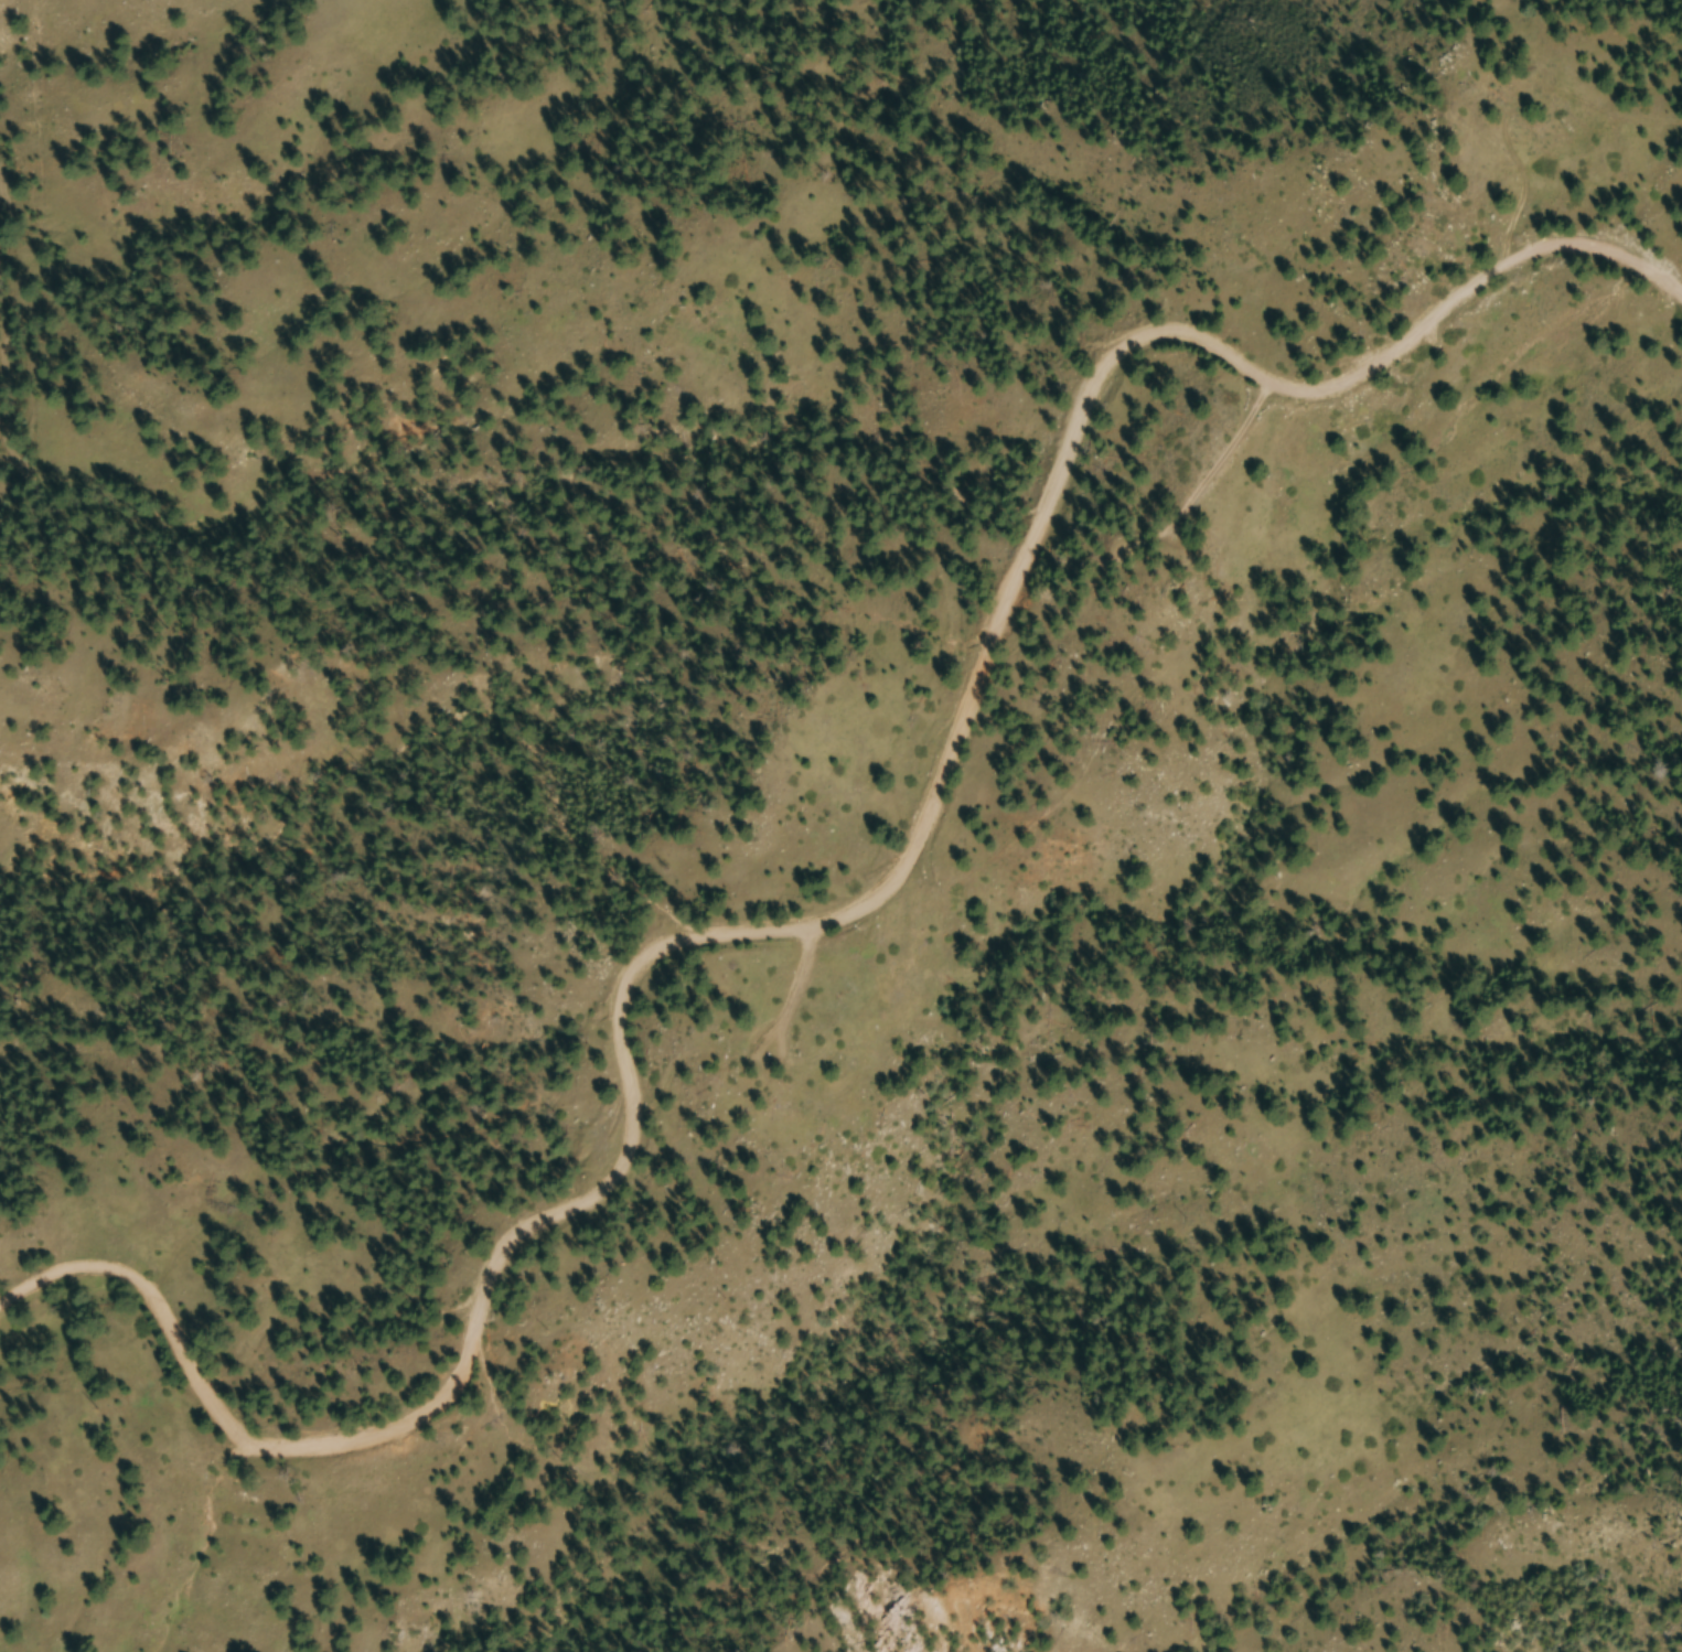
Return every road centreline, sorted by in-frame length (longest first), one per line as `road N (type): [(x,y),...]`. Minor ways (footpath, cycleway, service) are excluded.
road 1 (track): [(0,1302),(67,1270),(114,1277),(162,1305),(221,1415),(266,1450),(314,1448),(430,1416),(468,1373),(501,1256),(590,1205),(625,1166),(635,1105),(615,1036),(632,972),(665,944),(839,918),(904,855),(1078,429),(1122,360),(1191,339),(1279,388),(1350,387),(1553,247),(1621,257),(1681,293)]

